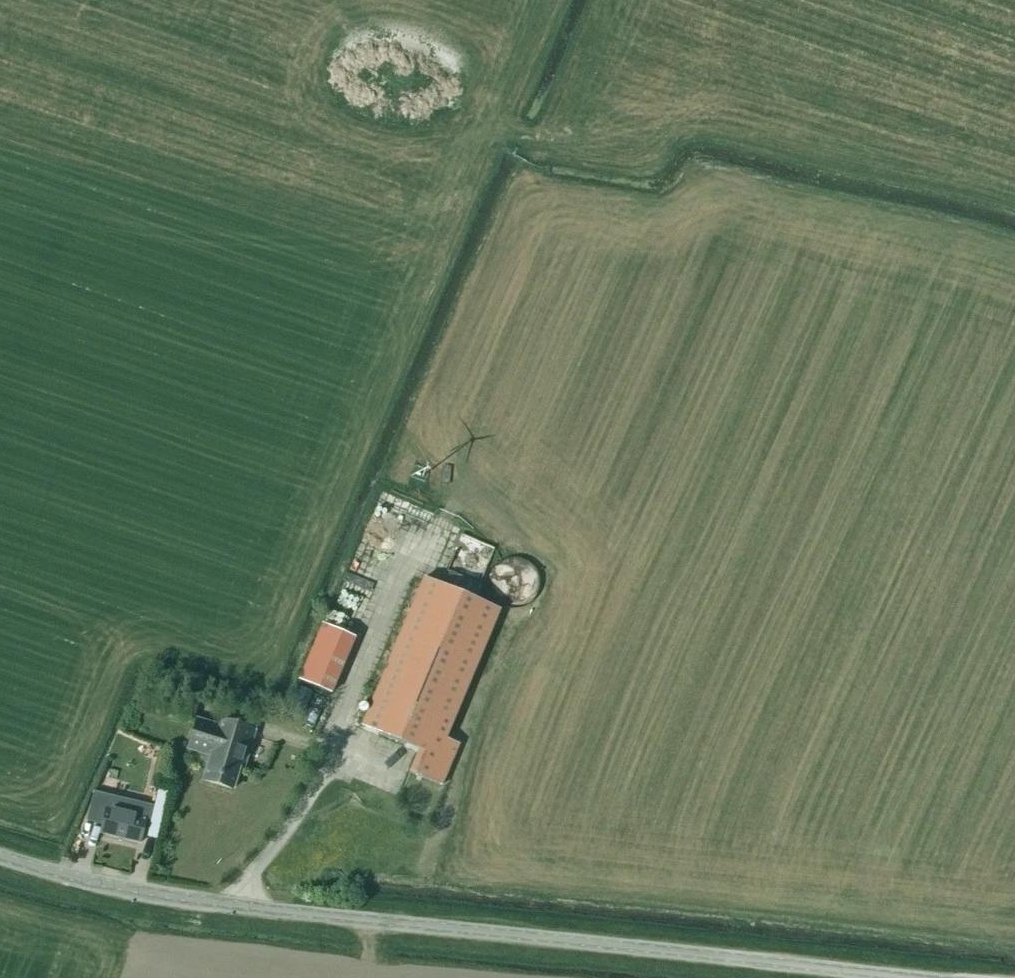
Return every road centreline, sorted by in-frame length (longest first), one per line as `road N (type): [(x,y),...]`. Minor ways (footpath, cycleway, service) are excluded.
road 1 (tertiary): [(814,977),(179,906),(0,861)]

